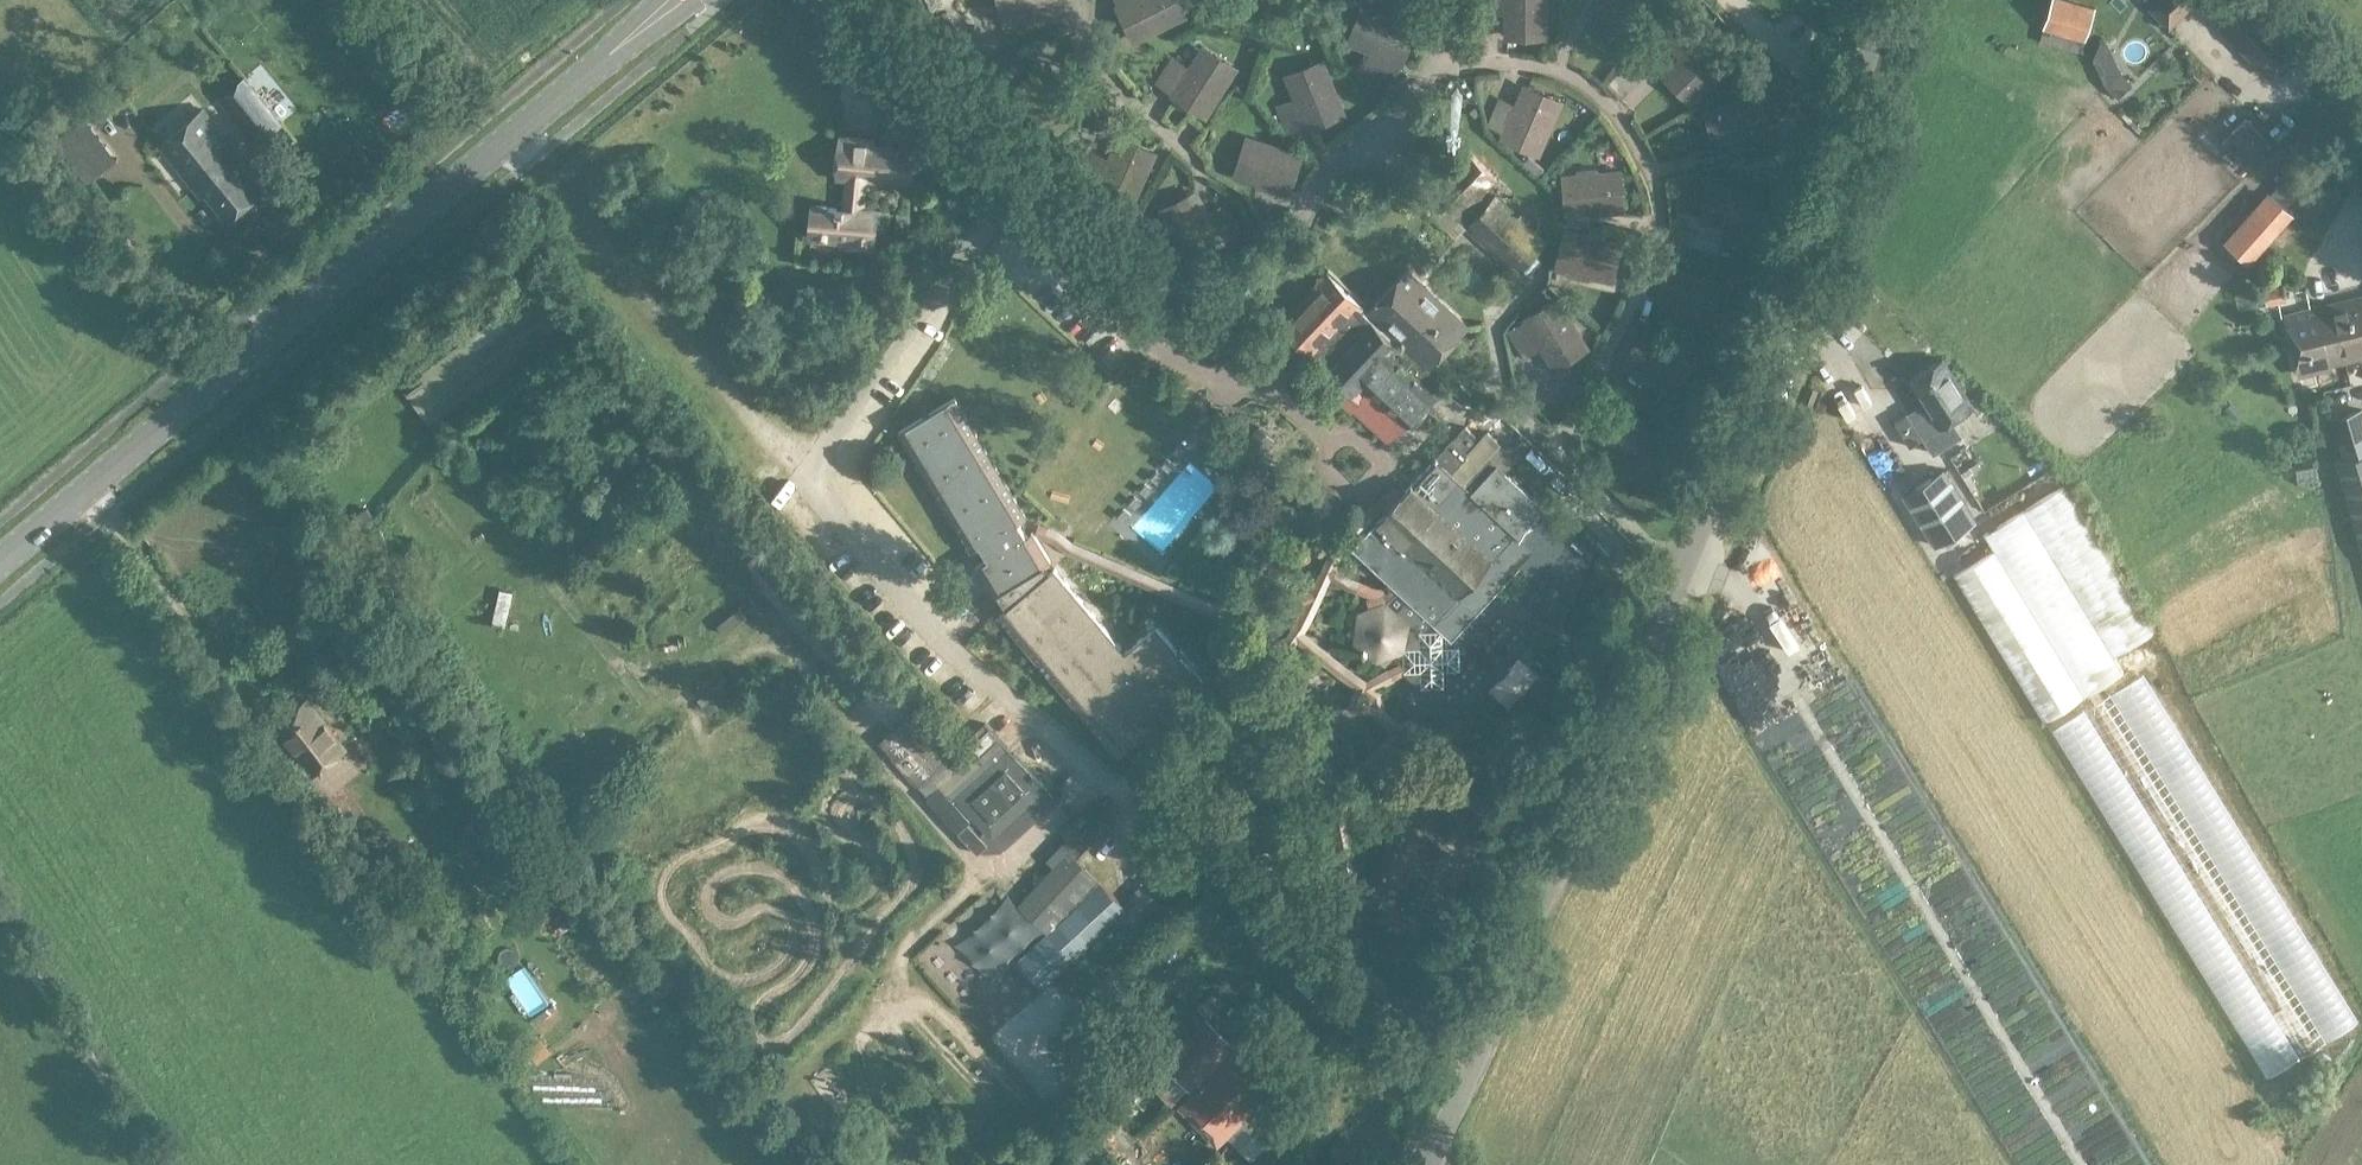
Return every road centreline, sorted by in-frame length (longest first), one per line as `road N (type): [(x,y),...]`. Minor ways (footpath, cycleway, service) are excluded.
road 1 (secondary): [(0,559),(676,0)]
road 2 (unclassified): [(1444,66),(1332,174),(1273,257),(1234,285),(1194,293),(1156,274),(850,0)]
road 3 (unclassified): [(1684,575),(1574,473),(1564,452),(1567,426),(1635,299),(1647,220),(1627,140),(1569,77),(1528,66),(1444,66)]
road 4 (unclassified): [(1430,1164),(1684,575)]
road 5 (unclassified): [(1684,575),(1889,0)]
road 6 (track): [(160,1164),(0,918)]
road 7 (unclassified): [(1199,165),(1098,66),(1083,38),(1081,0)]
road 8 (track): [(2361,96),(2267,0)]

